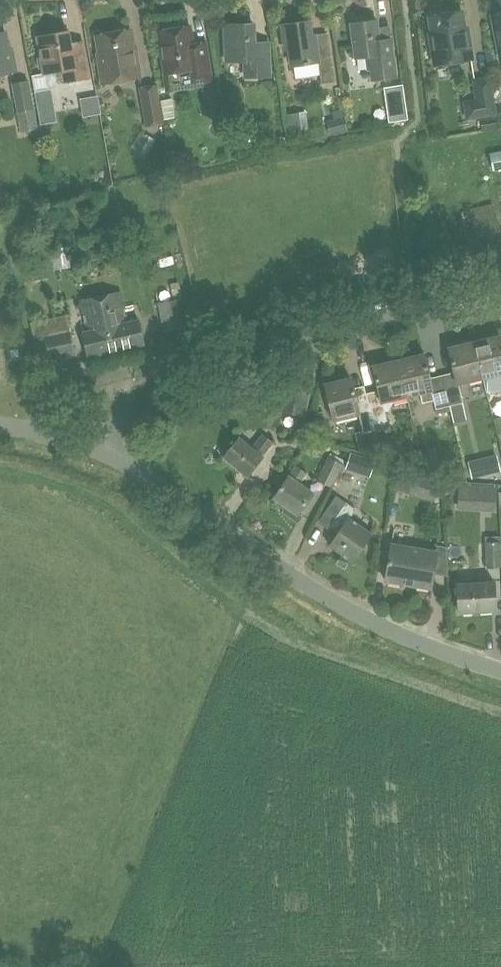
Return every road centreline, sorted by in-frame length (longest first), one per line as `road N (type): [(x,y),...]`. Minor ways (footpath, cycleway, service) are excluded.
road 1 (residential): [(99,453),(142,369),(169,355),(500,285)]
road 2 (unclassified): [(500,672),(310,595),(99,453)]

